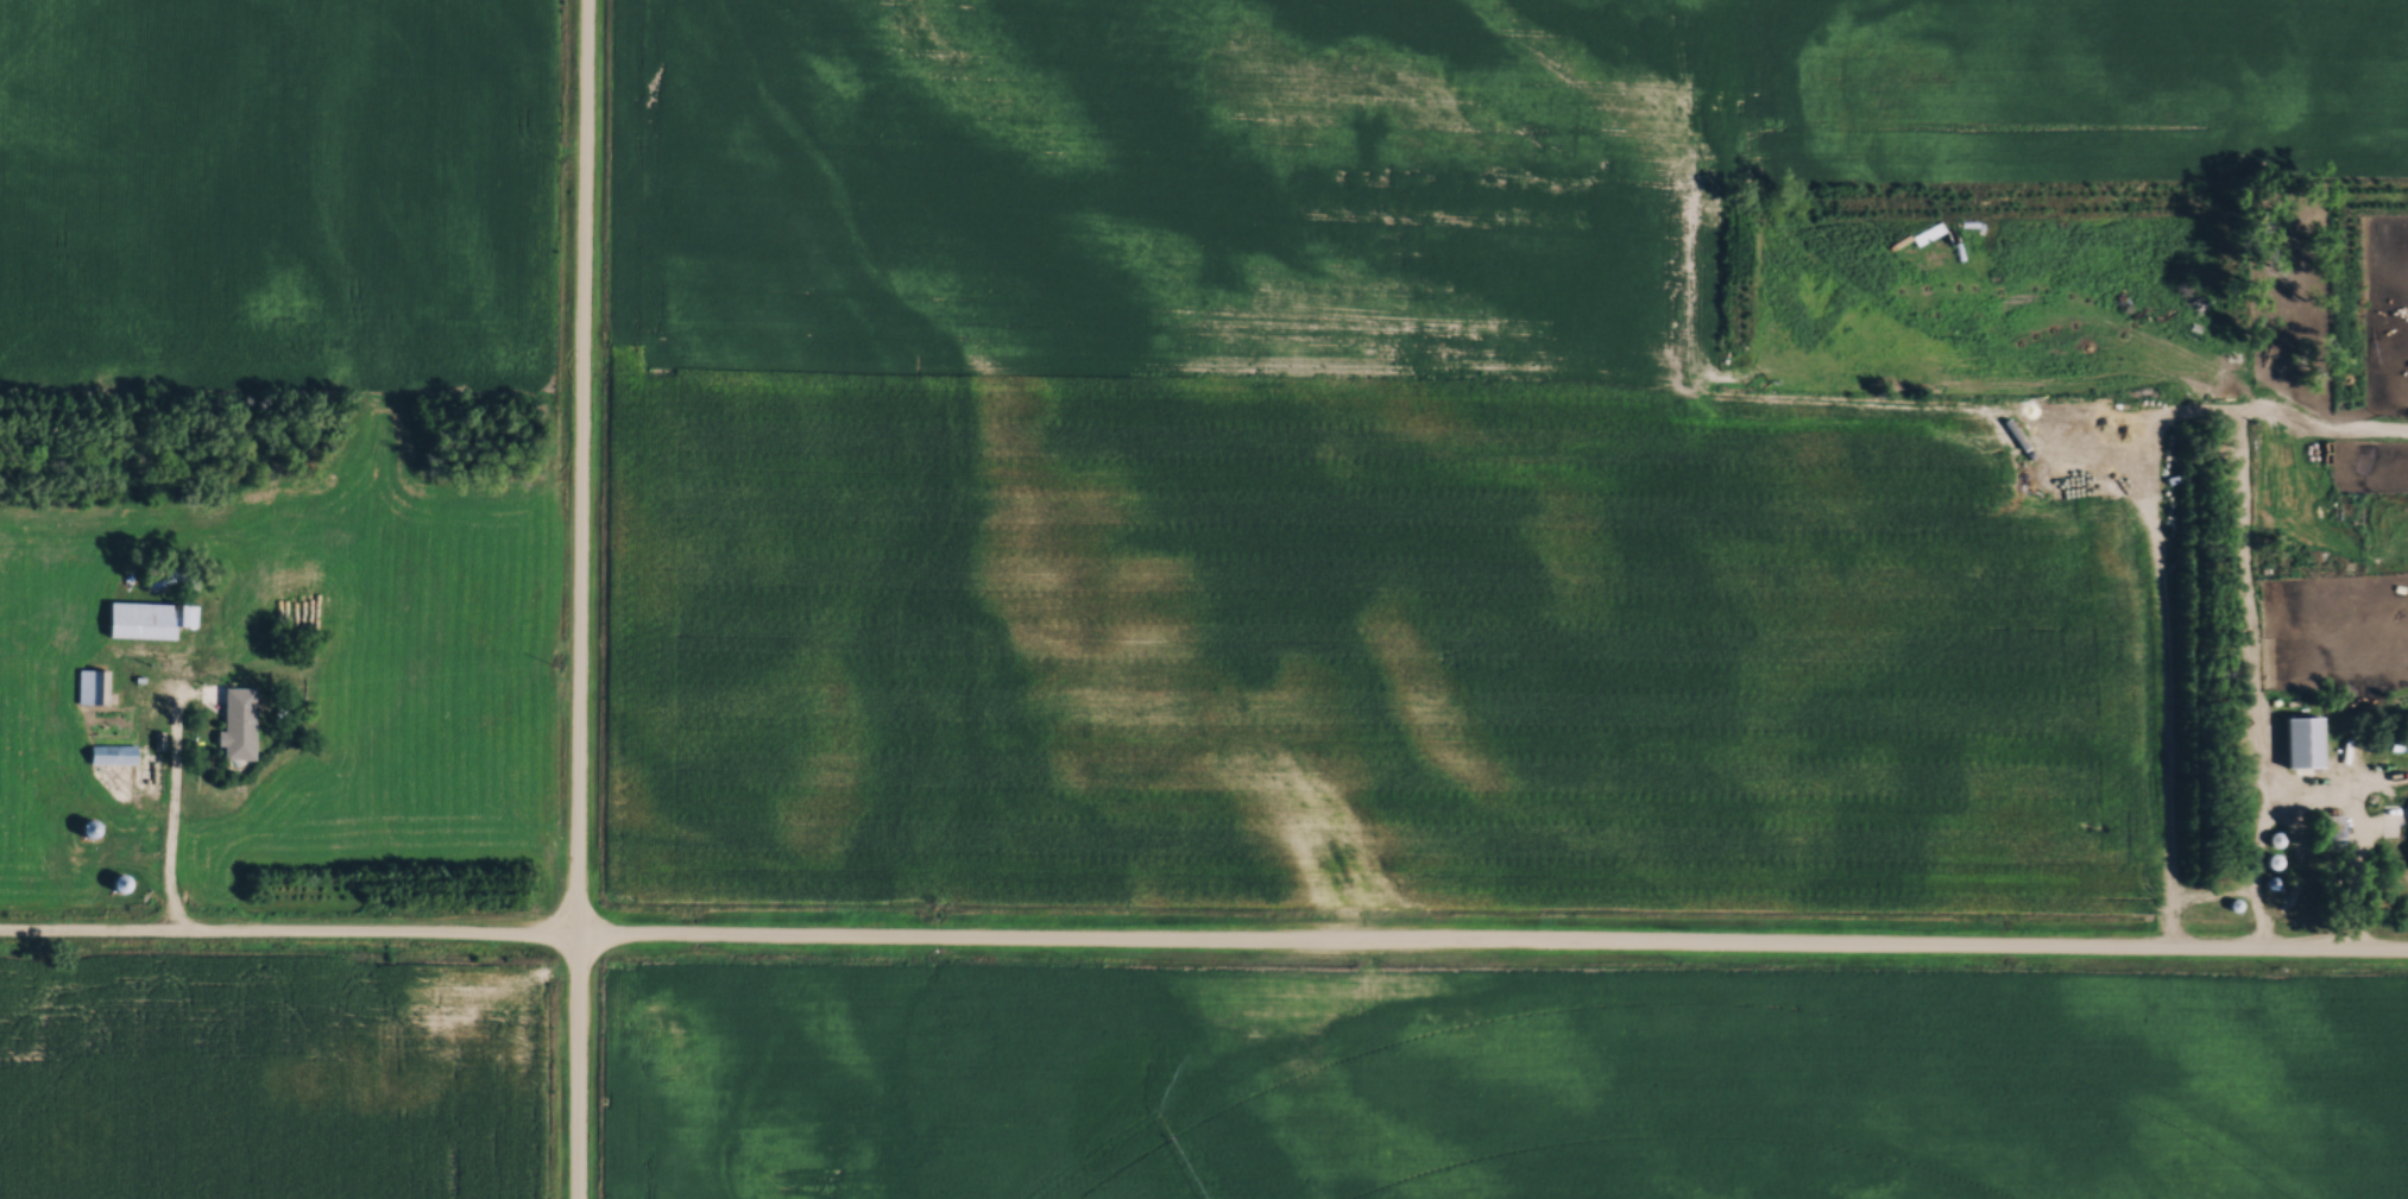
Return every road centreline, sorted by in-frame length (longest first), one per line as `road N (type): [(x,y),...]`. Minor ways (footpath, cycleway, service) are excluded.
road 1 (residential): [(2407,951),(0,934)]
road 2 (residential): [(579,1198),(588,0)]
road 3 (residential): [(2265,951),(2253,890),(2248,408)]

